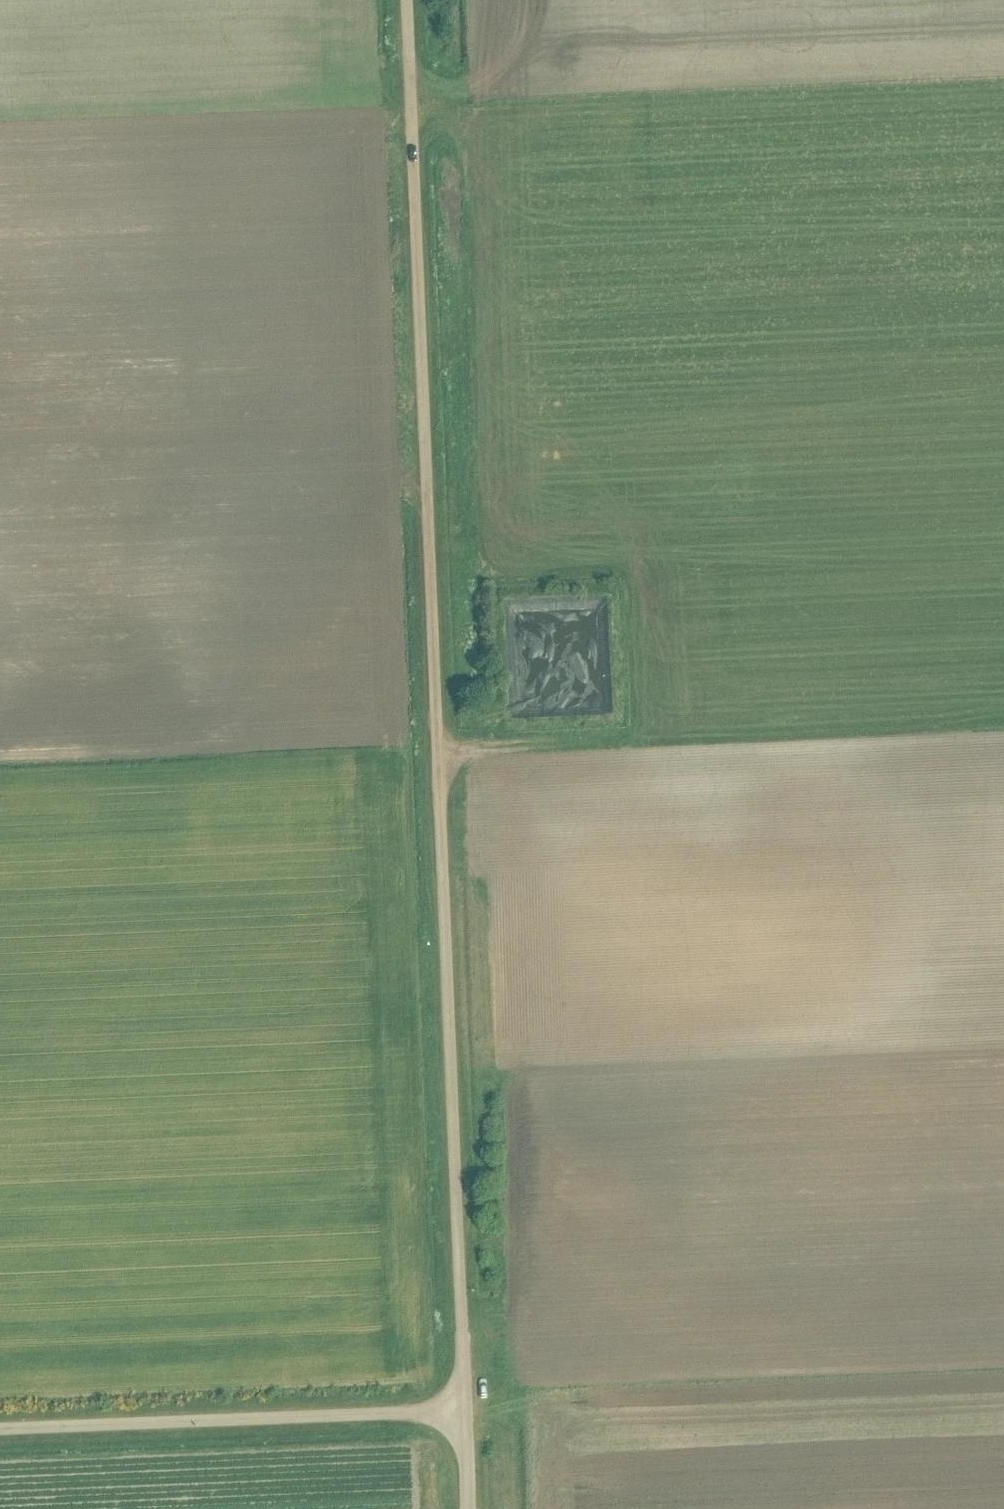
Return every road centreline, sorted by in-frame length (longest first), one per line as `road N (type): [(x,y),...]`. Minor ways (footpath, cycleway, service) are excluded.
road 1 (track): [(464,1410),(407,0)]
road 2 (track): [(0,1430),(464,1410)]

